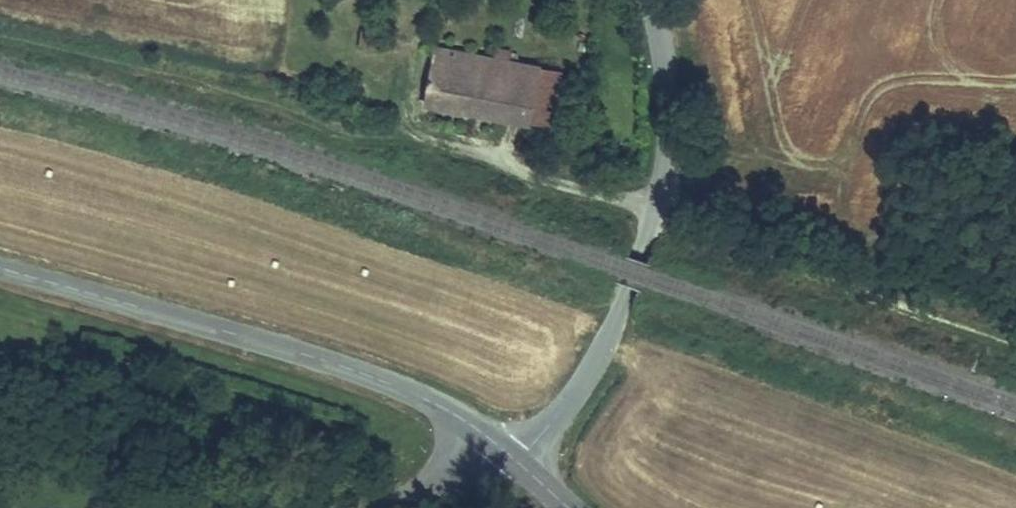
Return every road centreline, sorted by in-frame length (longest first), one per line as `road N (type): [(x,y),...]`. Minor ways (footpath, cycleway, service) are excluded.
road 1 (tertiary): [(490,440),(452,413),(342,367),(0,269)]
road 2 (tertiary): [(651,0),(669,108),(660,197),(594,366),(516,460)]
road 3 (track): [(651,226),(1015,354)]
road 4 (residential): [(490,440),(450,474),(379,507)]

